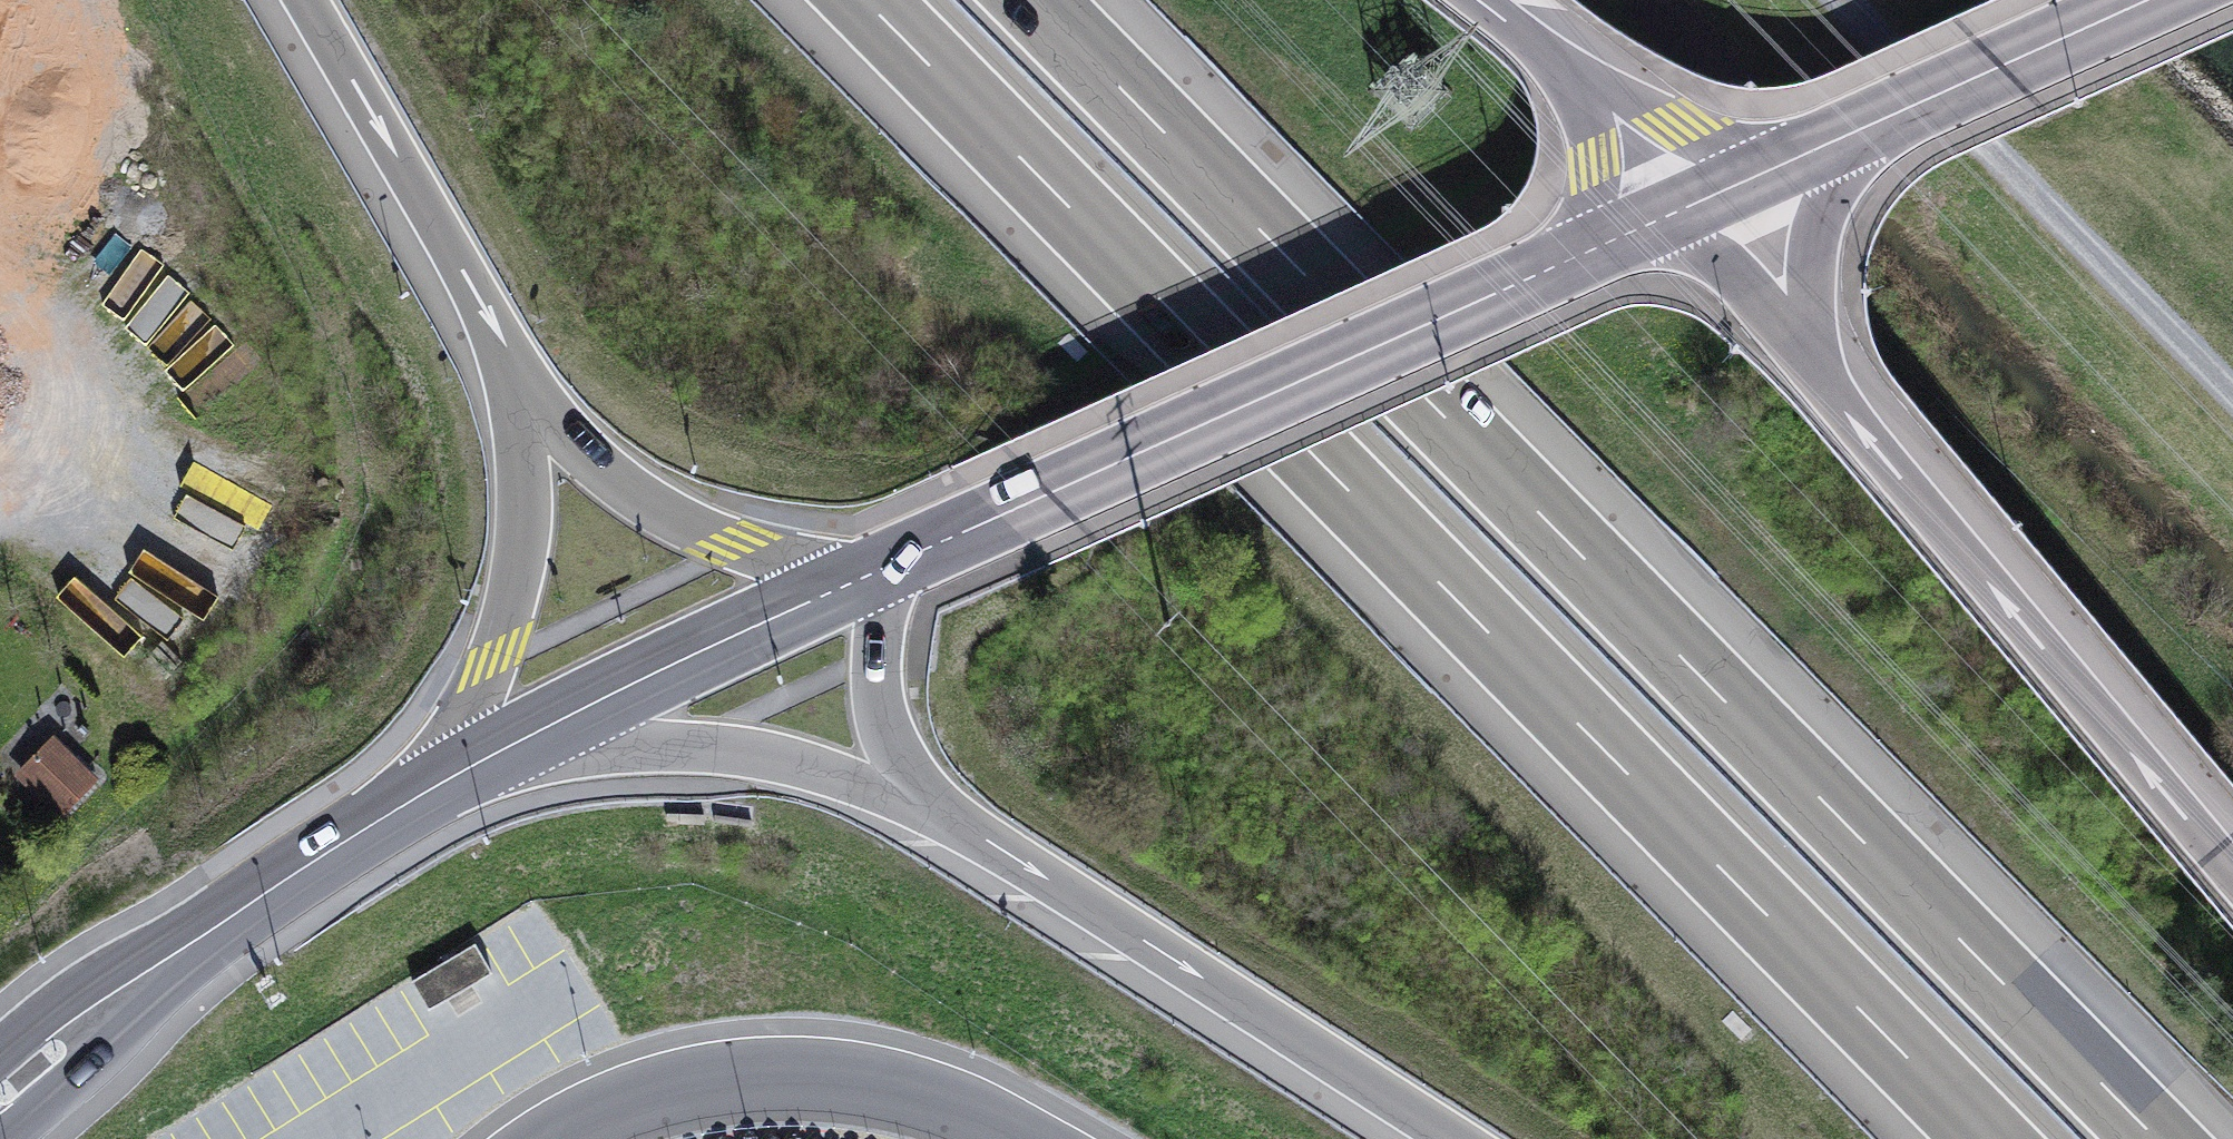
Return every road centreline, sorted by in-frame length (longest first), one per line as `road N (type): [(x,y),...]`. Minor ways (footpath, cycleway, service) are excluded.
road 1 (motorway): [(2156,1138),(1031,0)]
road 2 (motorway): [(864,0),(1987,1138)]
road 3 (motorway): [(2232,860),(1816,367)]
road 4 (motorway): [(927,806),(1448,1138)]
road 5 (primary): [(1050,494),(1583,255)]
road 6 (track): [(2232,395),(1840,0)]
road 7 (primary): [(437,785),(202,936),(0,1101)]
road 8 (motorway): [(437,785),(541,757),(686,746),(789,761),(927,806)]
road 9 (primary): [(865,577),(437,785)]
road 10 (motorway): [(500,350),(521,458),(518,561),(495,660),(437,785)]
road 11 (motorway): [(500,350),(575,440),(652,504),(738,545),(865,577)]
road 12 (motorway): [(303,0),(500,350)]
road 13 (secondary): [(1860,129),(2148,0)]
road 14 (motorway): [(890,566),(878,687),(891,742),(927,806)]
road 15 (motorway): [(1816,367),(1815,246),(1860,129)]
road 16 (motorway): [(1816,367),(1717,259),(1633,232)]
road 17 (motorway): [(1789,162),(1673,124),(1577,75)]
road 18 (motorway): [(1583,255),(1596,205),(1596,158),(1577,75)]
road 19 (primary): [(1050,494),(890,566)]
road 20 (primary): [(1633,232),(1789,162)]
road 21 (motorway): [(1577,75),(1482,0)]

